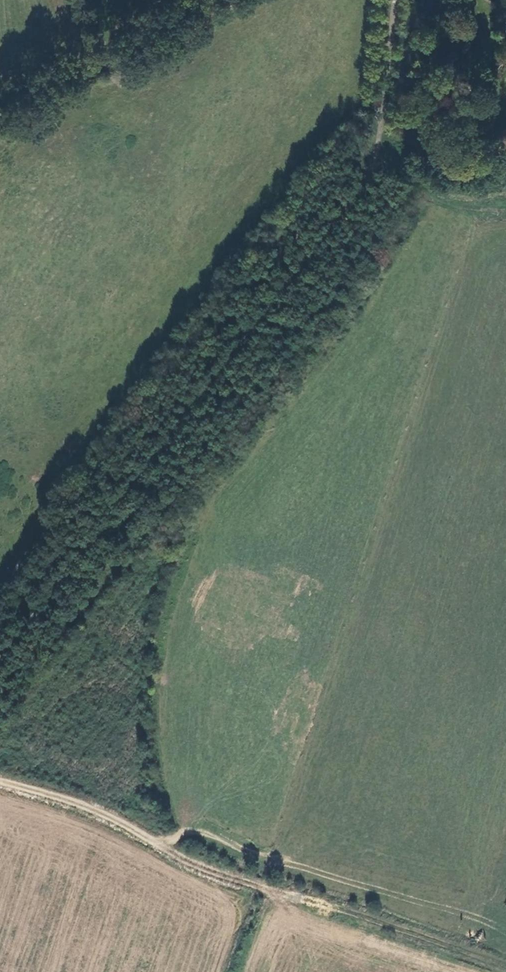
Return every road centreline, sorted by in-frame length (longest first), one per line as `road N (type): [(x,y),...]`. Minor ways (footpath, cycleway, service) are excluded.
road 1 (unclassified): [(0,660),(373,167),(391,0)]
road 2 (track): [(185,0),(92,68),(0,120)]
road 3 (track): [(161,847),(123,816),(0,778)]

